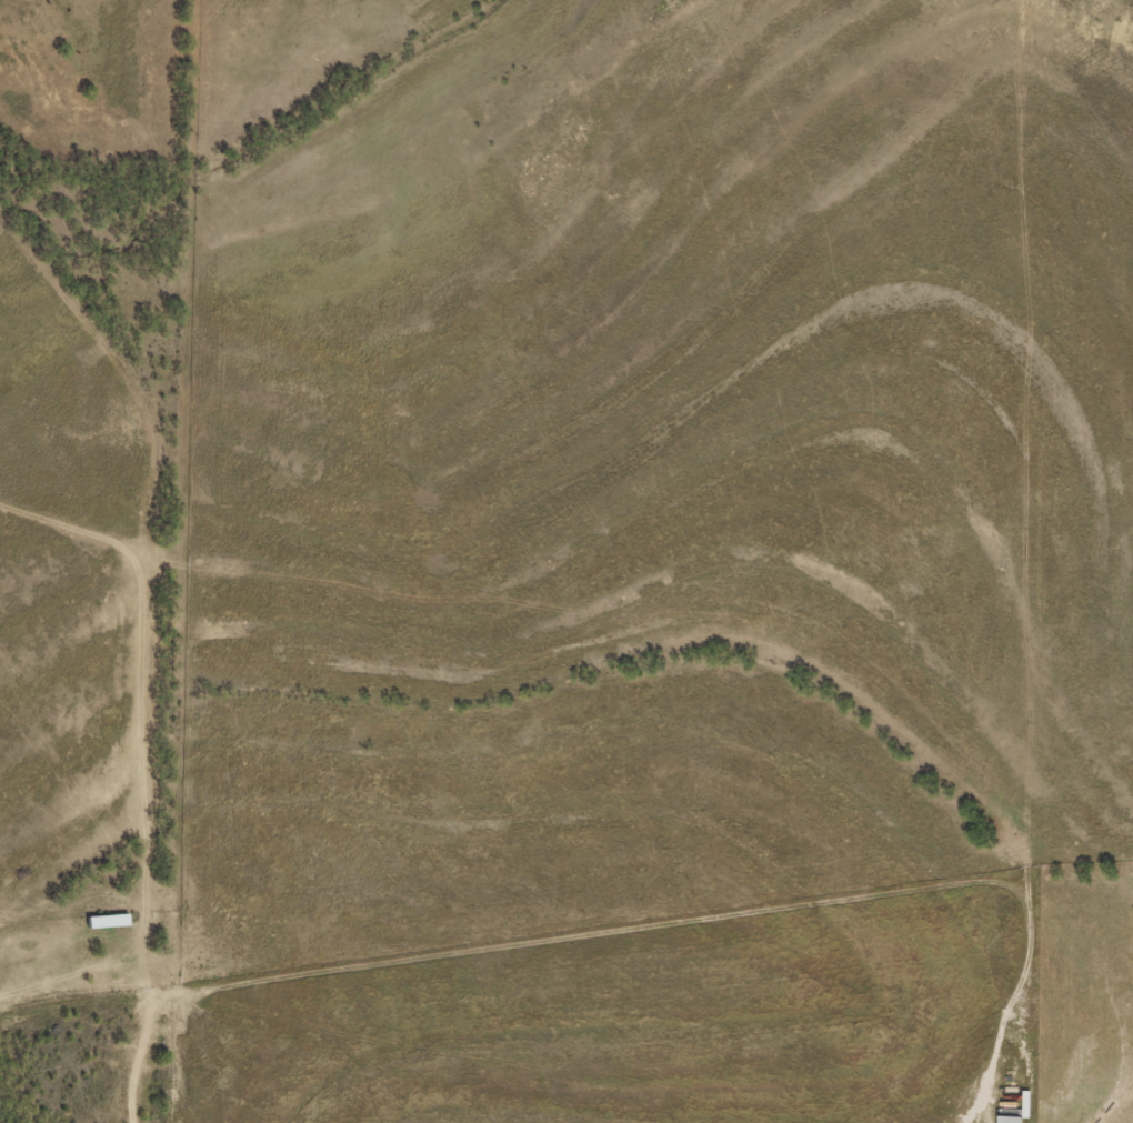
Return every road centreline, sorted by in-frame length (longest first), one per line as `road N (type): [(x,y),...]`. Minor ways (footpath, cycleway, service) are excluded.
road 1 (residential): [(133,1122),(133,1029),(183,844),(166,816),(156,654),(138,638),(0,673)]

